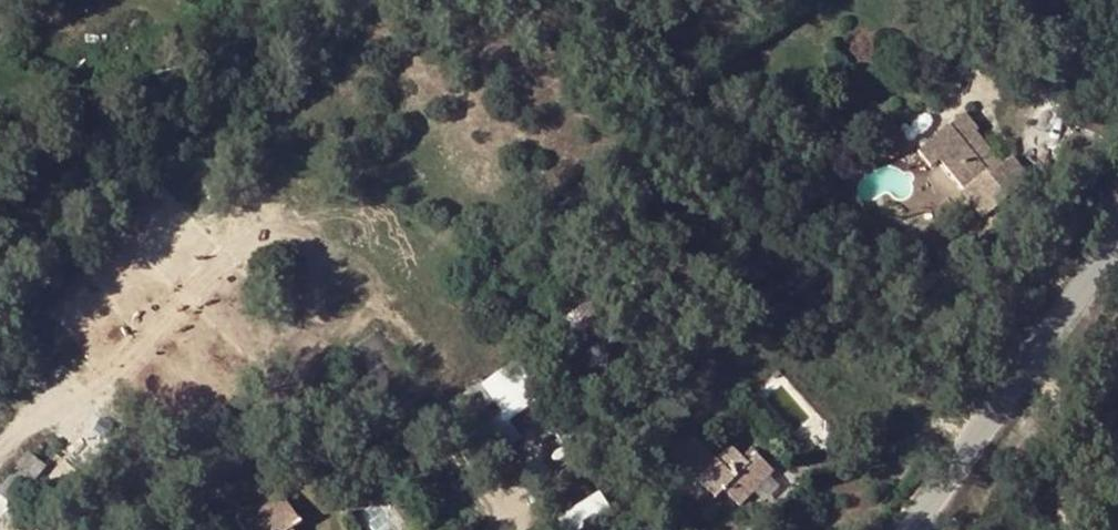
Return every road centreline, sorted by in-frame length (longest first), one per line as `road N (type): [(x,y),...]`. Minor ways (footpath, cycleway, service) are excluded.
road 1 (track): [(0,449),(136,345),(230,254),(270,239),(306,240),(354,267),(415,336)]
road 2 (unclassified): [(1117,232),(1029,369),(900,529)]

